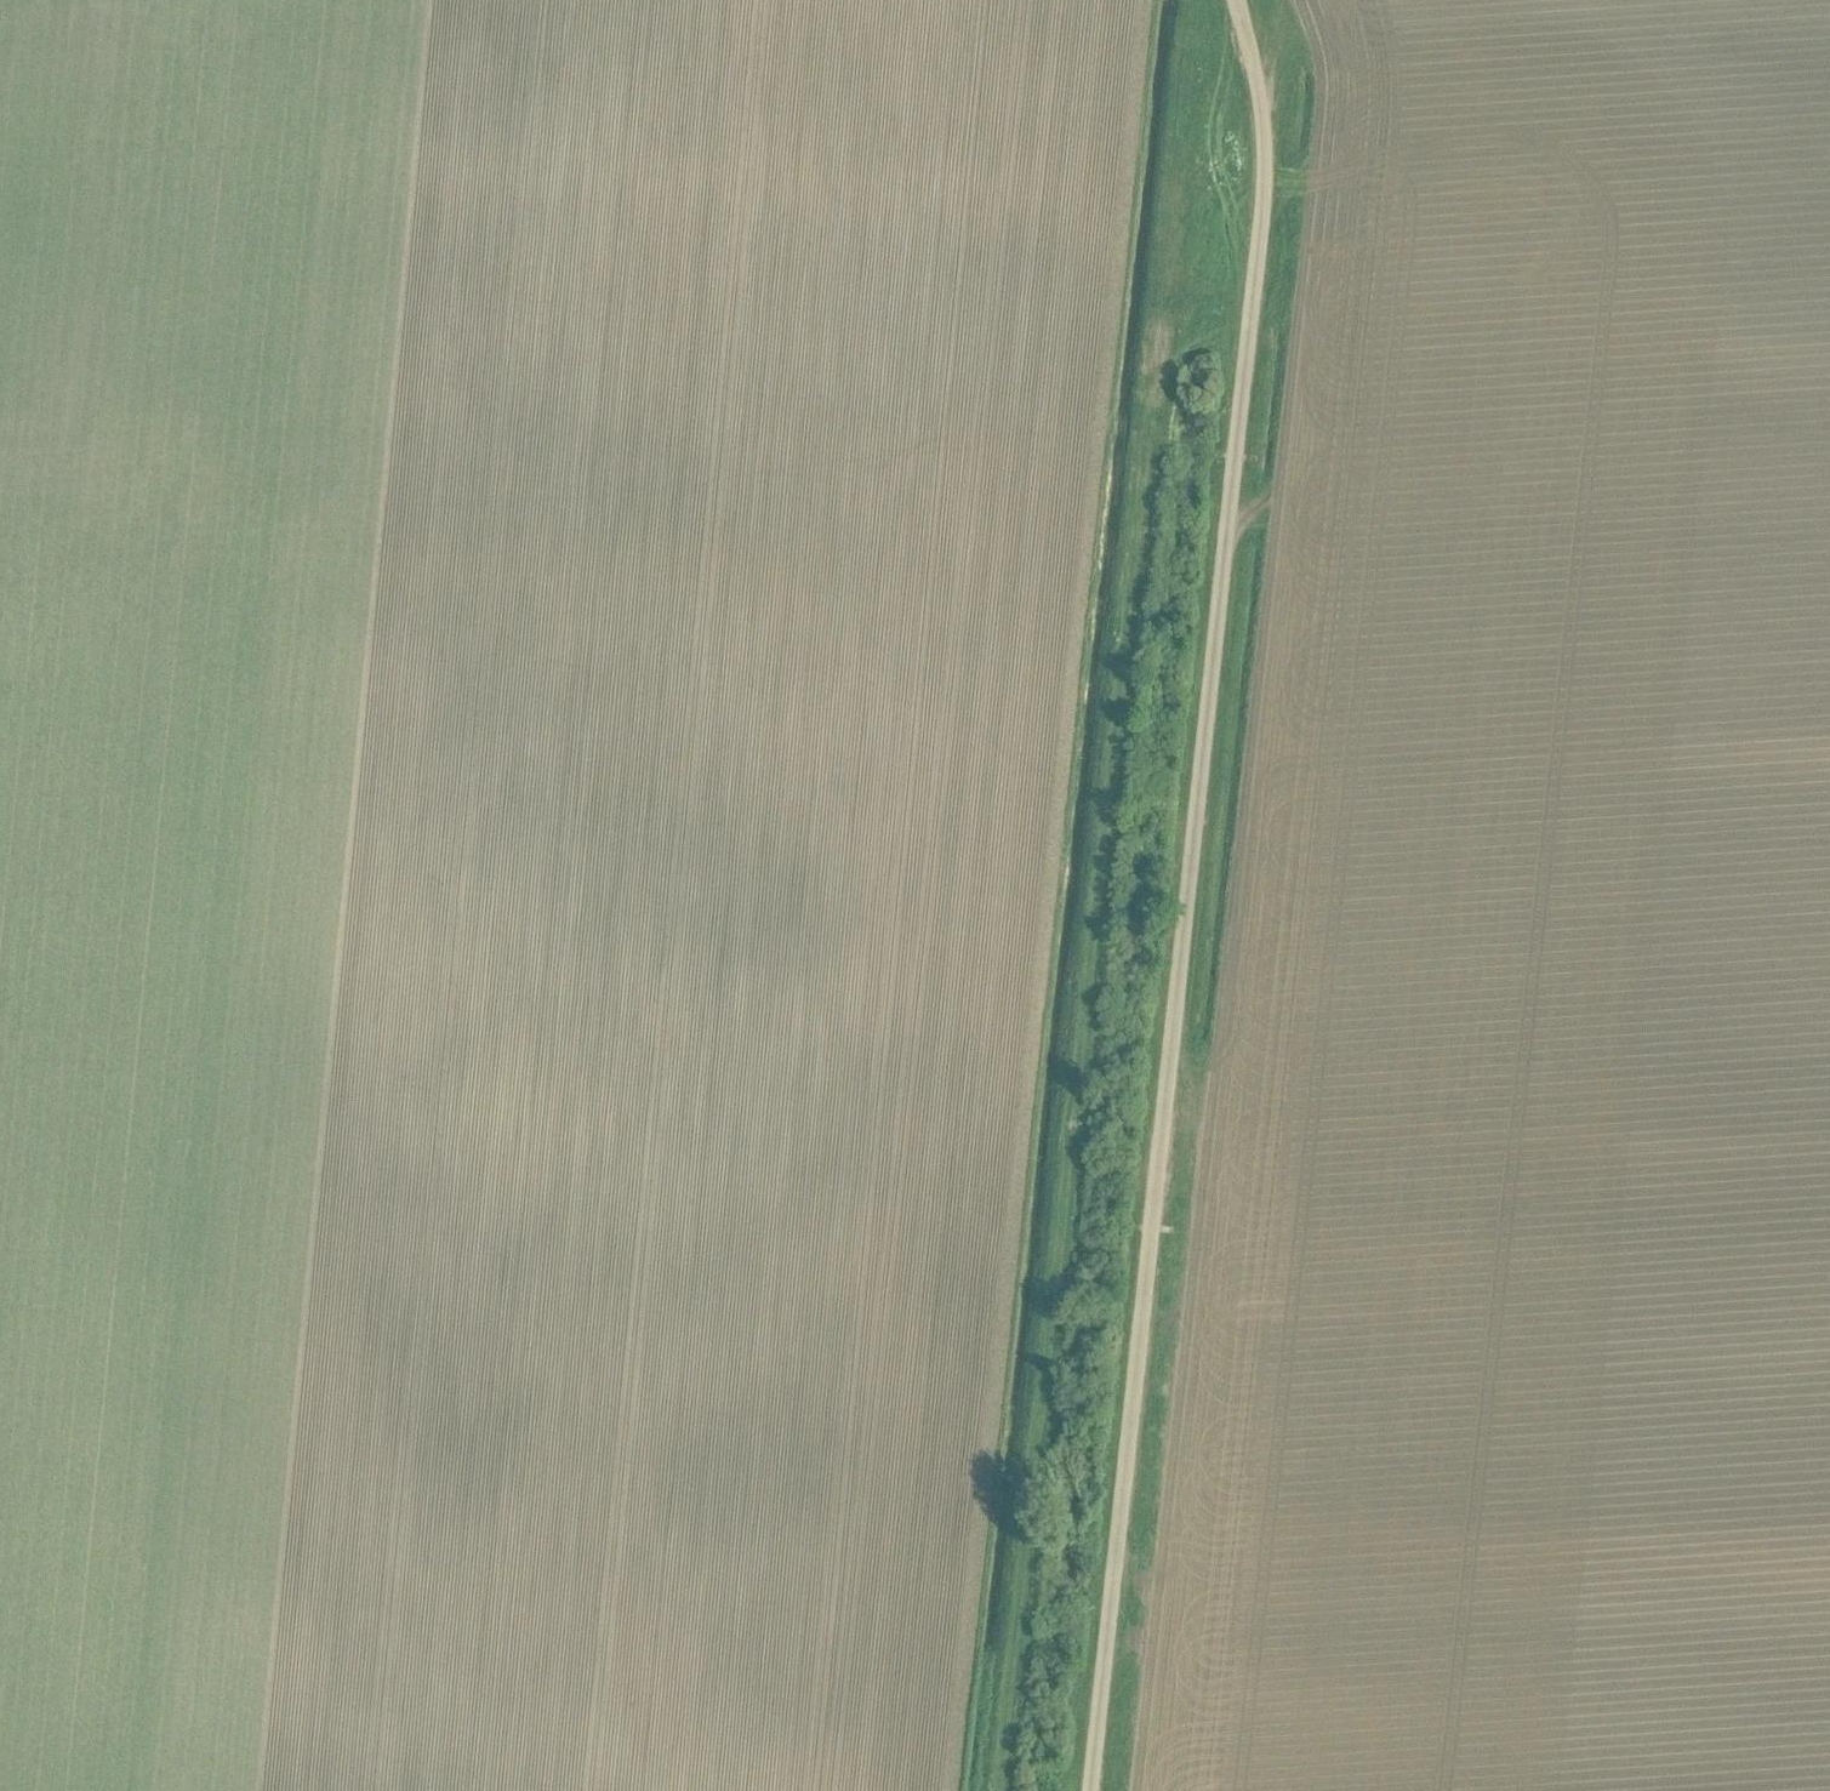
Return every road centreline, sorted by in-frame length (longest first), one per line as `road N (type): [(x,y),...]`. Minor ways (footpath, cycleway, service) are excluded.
road 1 (unclassified): [(1089,1790),(1267,194),(1262,123),(1236,0)]

